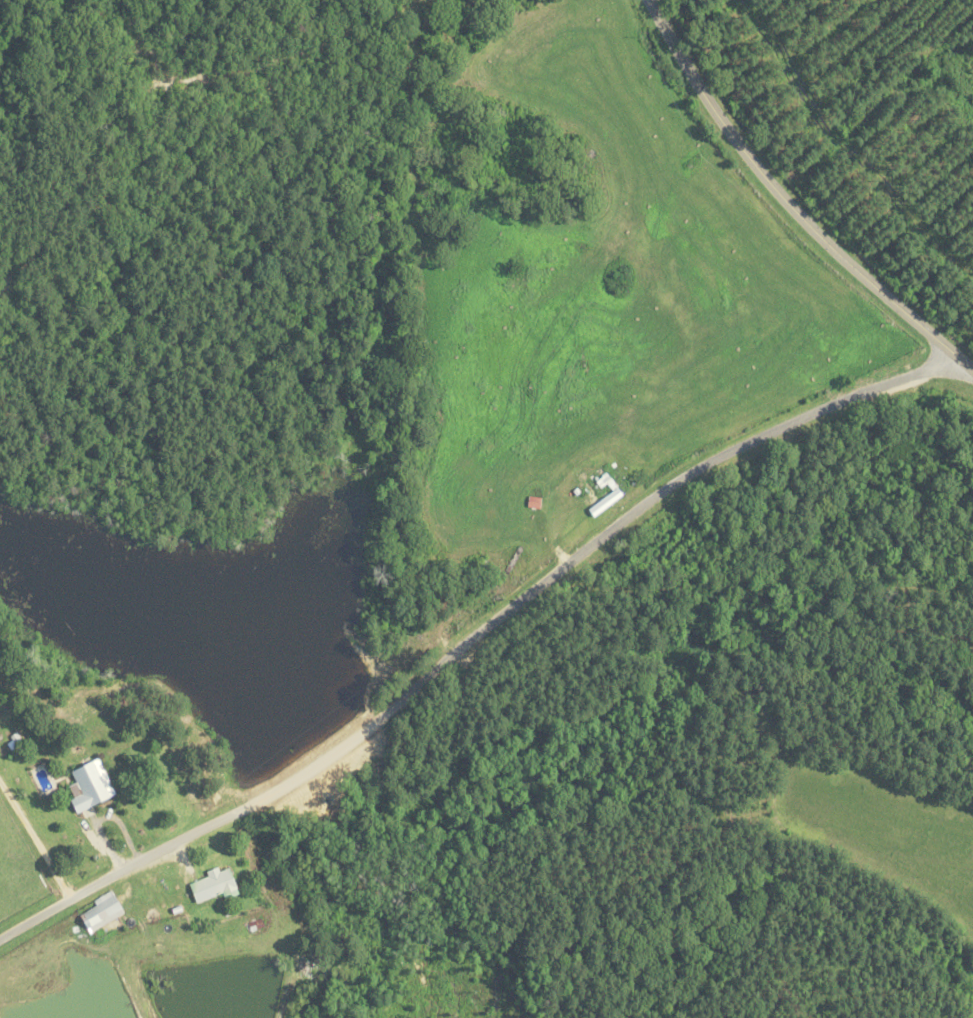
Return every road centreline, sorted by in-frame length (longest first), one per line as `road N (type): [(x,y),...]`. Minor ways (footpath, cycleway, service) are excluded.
road 1 (residential): [(0,942),(306,778),(676,486),(827,412),(960,360)]
road 2 (tertiary): [(972,371),(859,275),(768,181),(648,0)]

